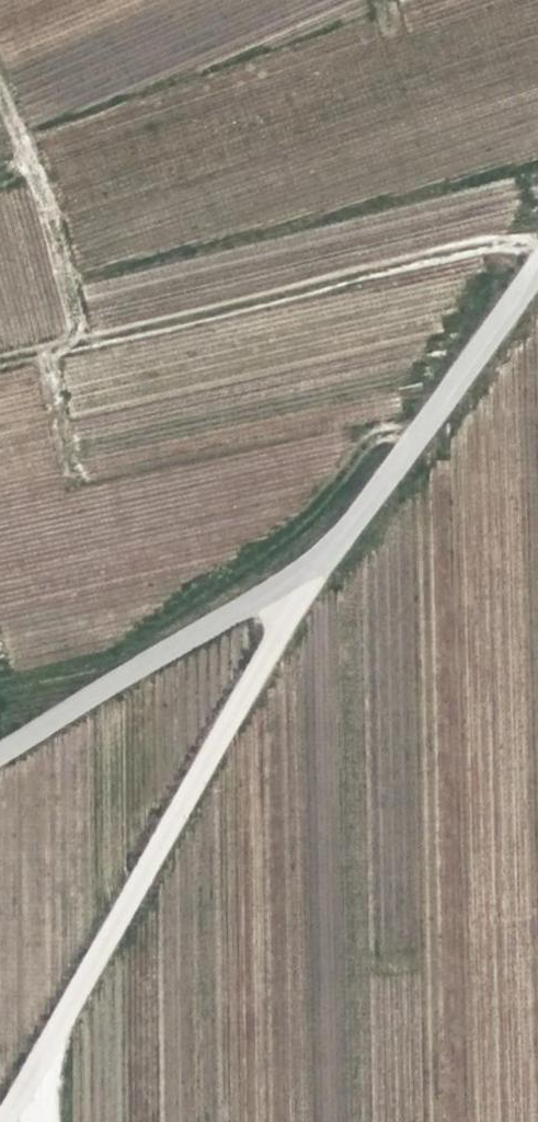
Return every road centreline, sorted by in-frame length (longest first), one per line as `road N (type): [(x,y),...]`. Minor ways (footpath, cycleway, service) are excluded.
road 1 (track): [(537,242),(465,242),(37,344),(66,468)]
road 2 (unclassified): [(291,587),(48,1031)]
road 3 (unclassified): [(291,587),(537,255)]
road 4 (unclassified): [(0,752),(127,673),(291,587)]
road 5 (track): [(0,96),(45,206),(81,331)]

